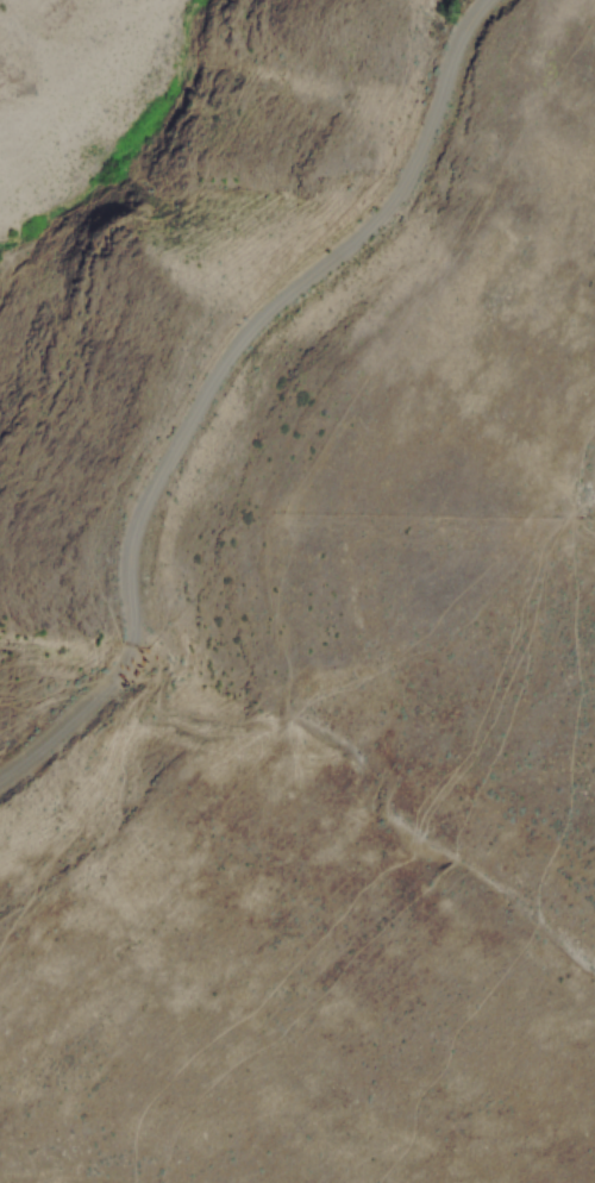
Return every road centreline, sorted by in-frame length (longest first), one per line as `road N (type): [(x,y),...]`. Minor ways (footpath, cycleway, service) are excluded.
road 1 (residential): [(0,778),(114,681),(133,621),(136,525),(151,489),(239,340),(387,209),(412,171),(463,33),(483,0)]

